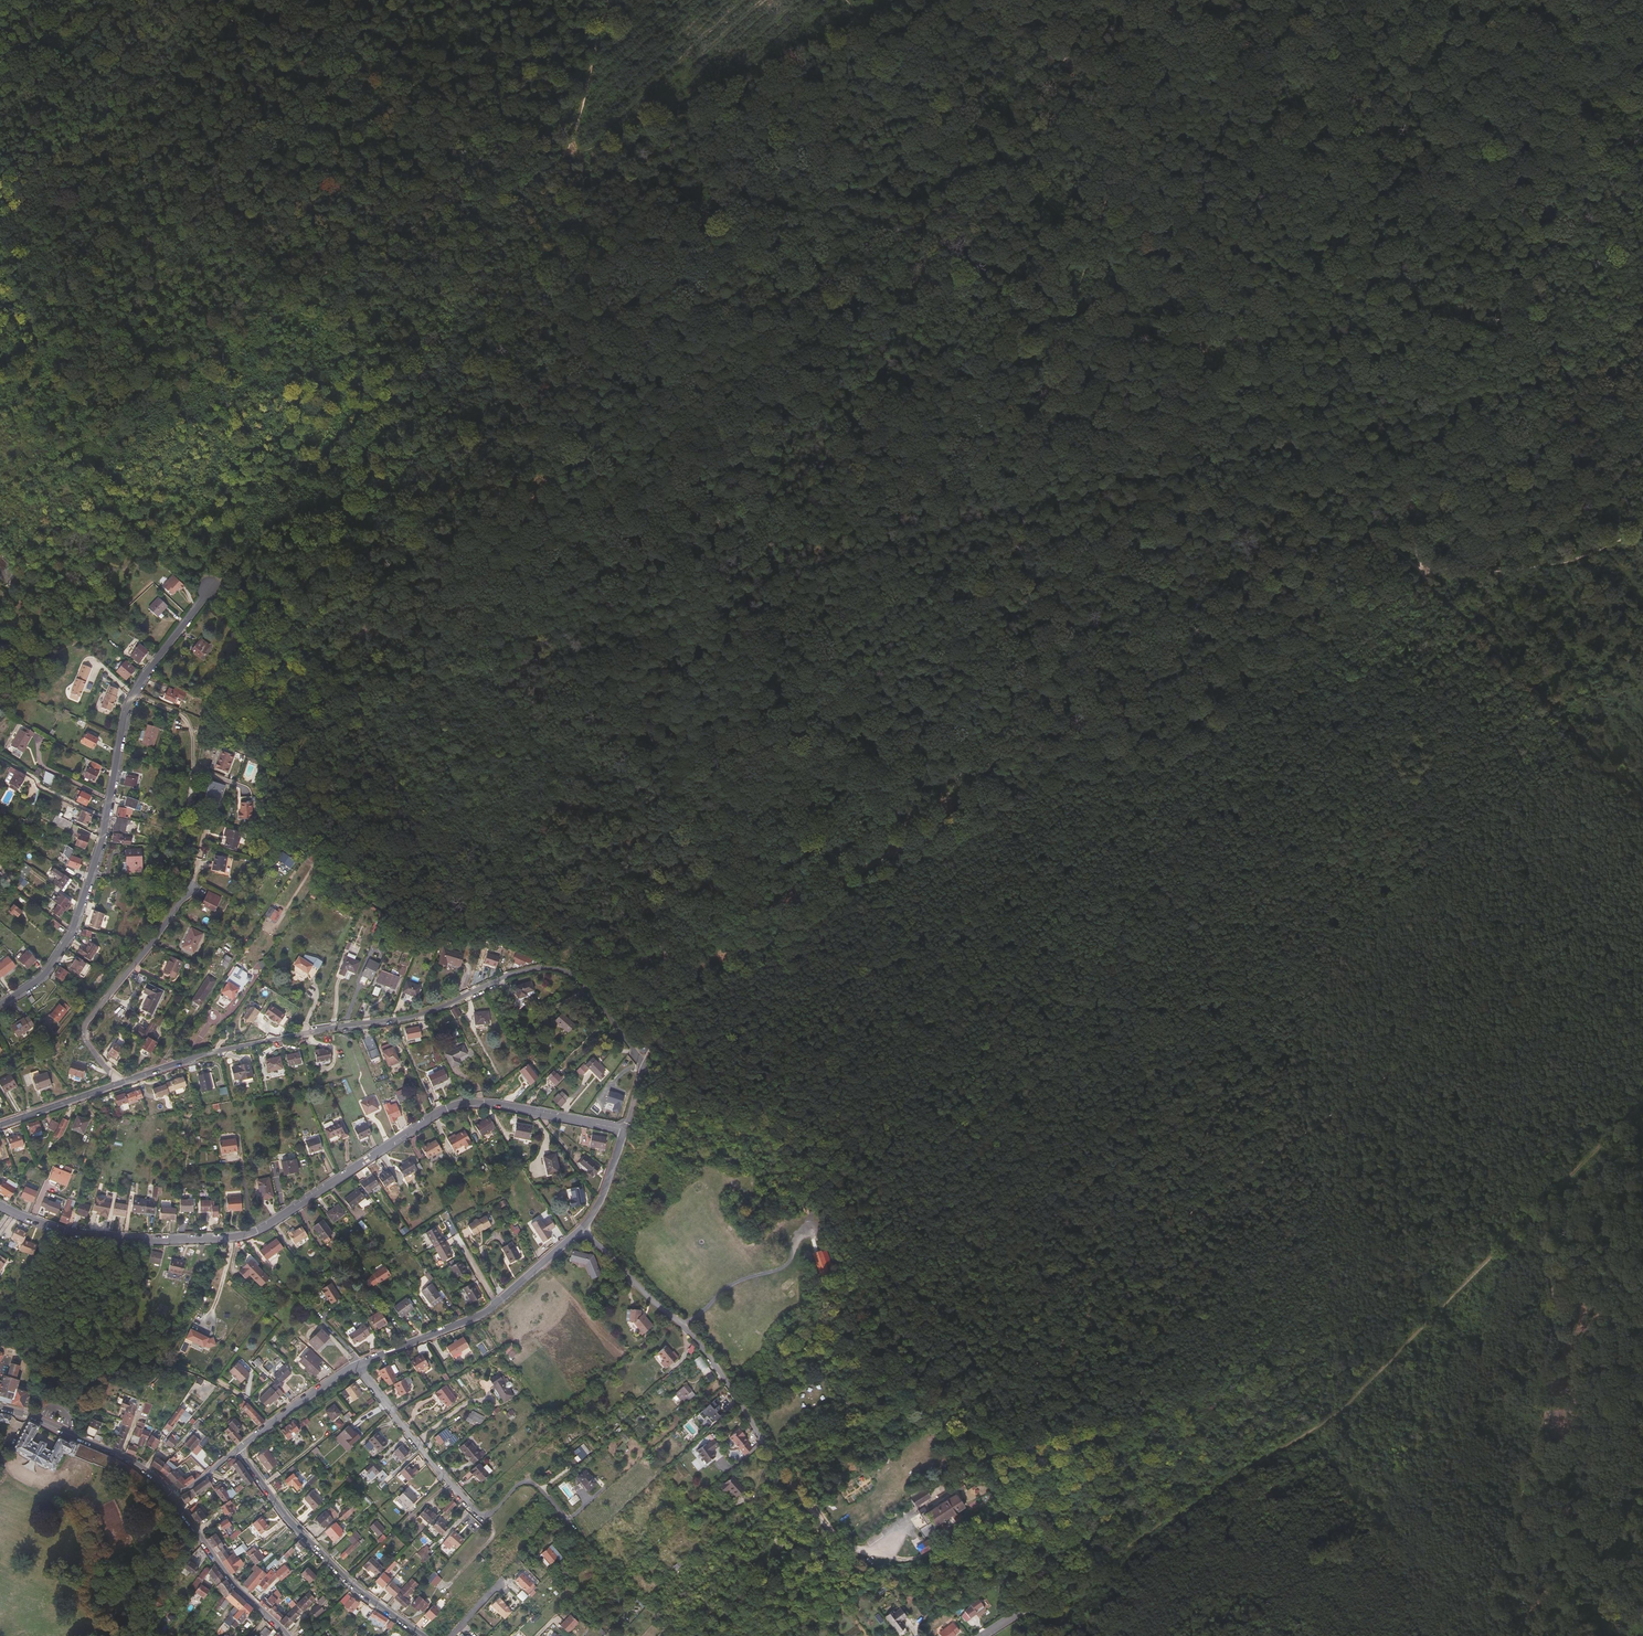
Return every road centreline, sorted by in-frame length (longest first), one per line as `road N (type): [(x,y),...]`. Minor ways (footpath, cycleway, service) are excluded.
road 1 (track): [(1377,1083),(1214,1007),(989,1007),(816,847),(801,757),(762,666),(732,518),(756,437),(802,362),(769,253)]
road 2 (track): [(1420,570),(1356,624),(1276,667),(1204,737),(1149,760),(1022,784),(894,855),(785,944),(716,974),(663,1022),(648,1068)]
road 3 (track): [(1605,0),(1420,570),(1642,323)]
road 4 (track): [(1036,1603),(1281,1447),(1389,1366),(1642,1108)]
road 5 (track): [(909,0),(290,291)]
road 6 (residential): [(625,1131),(492,1105),(455,1106),(243,1236),(68,1236),(0,1206)]
road 7 (residential): [(117,1084),(195,1056),(421,1016),(537,969),(581,987),(648,1068),(625,1131)]
road 8 (track): [(1420,570),(1262,0)]
road 9 (track): [(894,855),(1056,375)]
road 10 (residential): [(0,1005),(56,962),(79,921),(105,834),(126,712),(214,588)]
road 11 (residential): [(582,1228),(691,1333),(831,1537),(867,1551),(900,1531)]
road 12 (track): [(575,154),(516,146),(409,83),(155,0)]
road 13 (track): [(1377,1083),(1642,900)]
road 14 (track): [(1642,799),(1420,570)]
road 15 (residential): [(357,1365),(479,1513),(495,1513),(527,1483),(568,1523)]
road 16 (residential): [(421,1635),(347,1582),(239,1450)]
road 17 (residential): [(195,884),(84,1027),(117,1084)]
road 18 (track): [(1551,1196),(1426,1135),(1403,1120),(1377,1083)]
road 19 (residential): [(0,1408),(134,1462),(175,1498)]
road 20 (track): [(678,1320),(703,1312),(743,1279),(787,1266),(802,1237),(815,1236),(818,1246)]
road 21 (residential): [(285,1635),(235,1590),(175,1498)]
road 22 (track): [(843,1546),(836,1575),(801,1609),(770,1611),(720,1587)]
road 23 (residential): [(497,1305),(357,1365)]
road 24 (residential): [(0,1126),(117,1084)]

